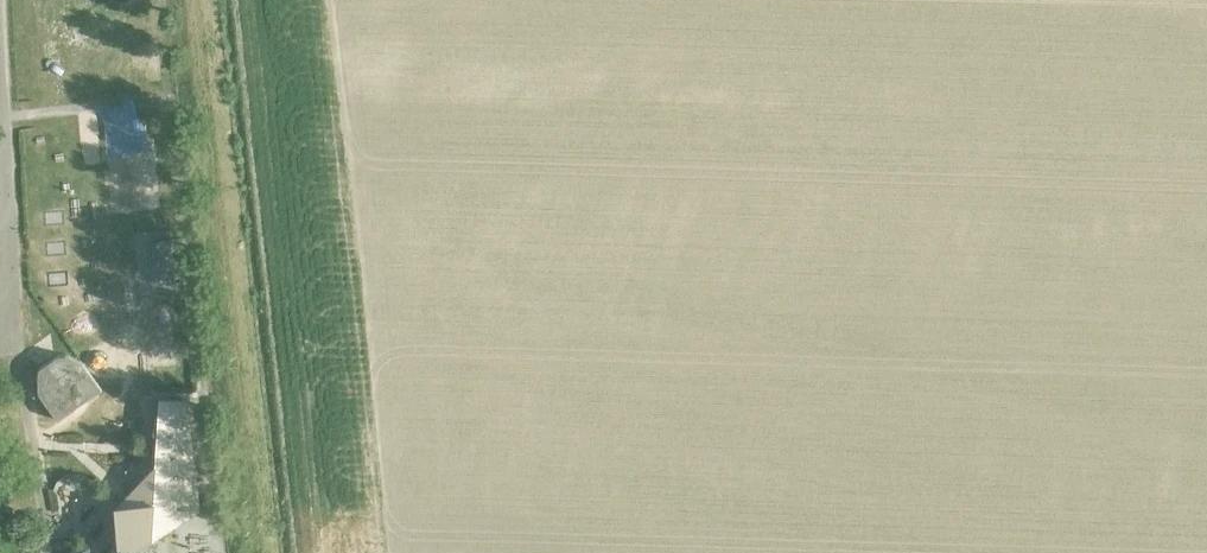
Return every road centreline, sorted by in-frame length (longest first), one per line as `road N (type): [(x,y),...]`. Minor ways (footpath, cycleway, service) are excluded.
road 1 (unclassified): [(2,304),(0,117)]

